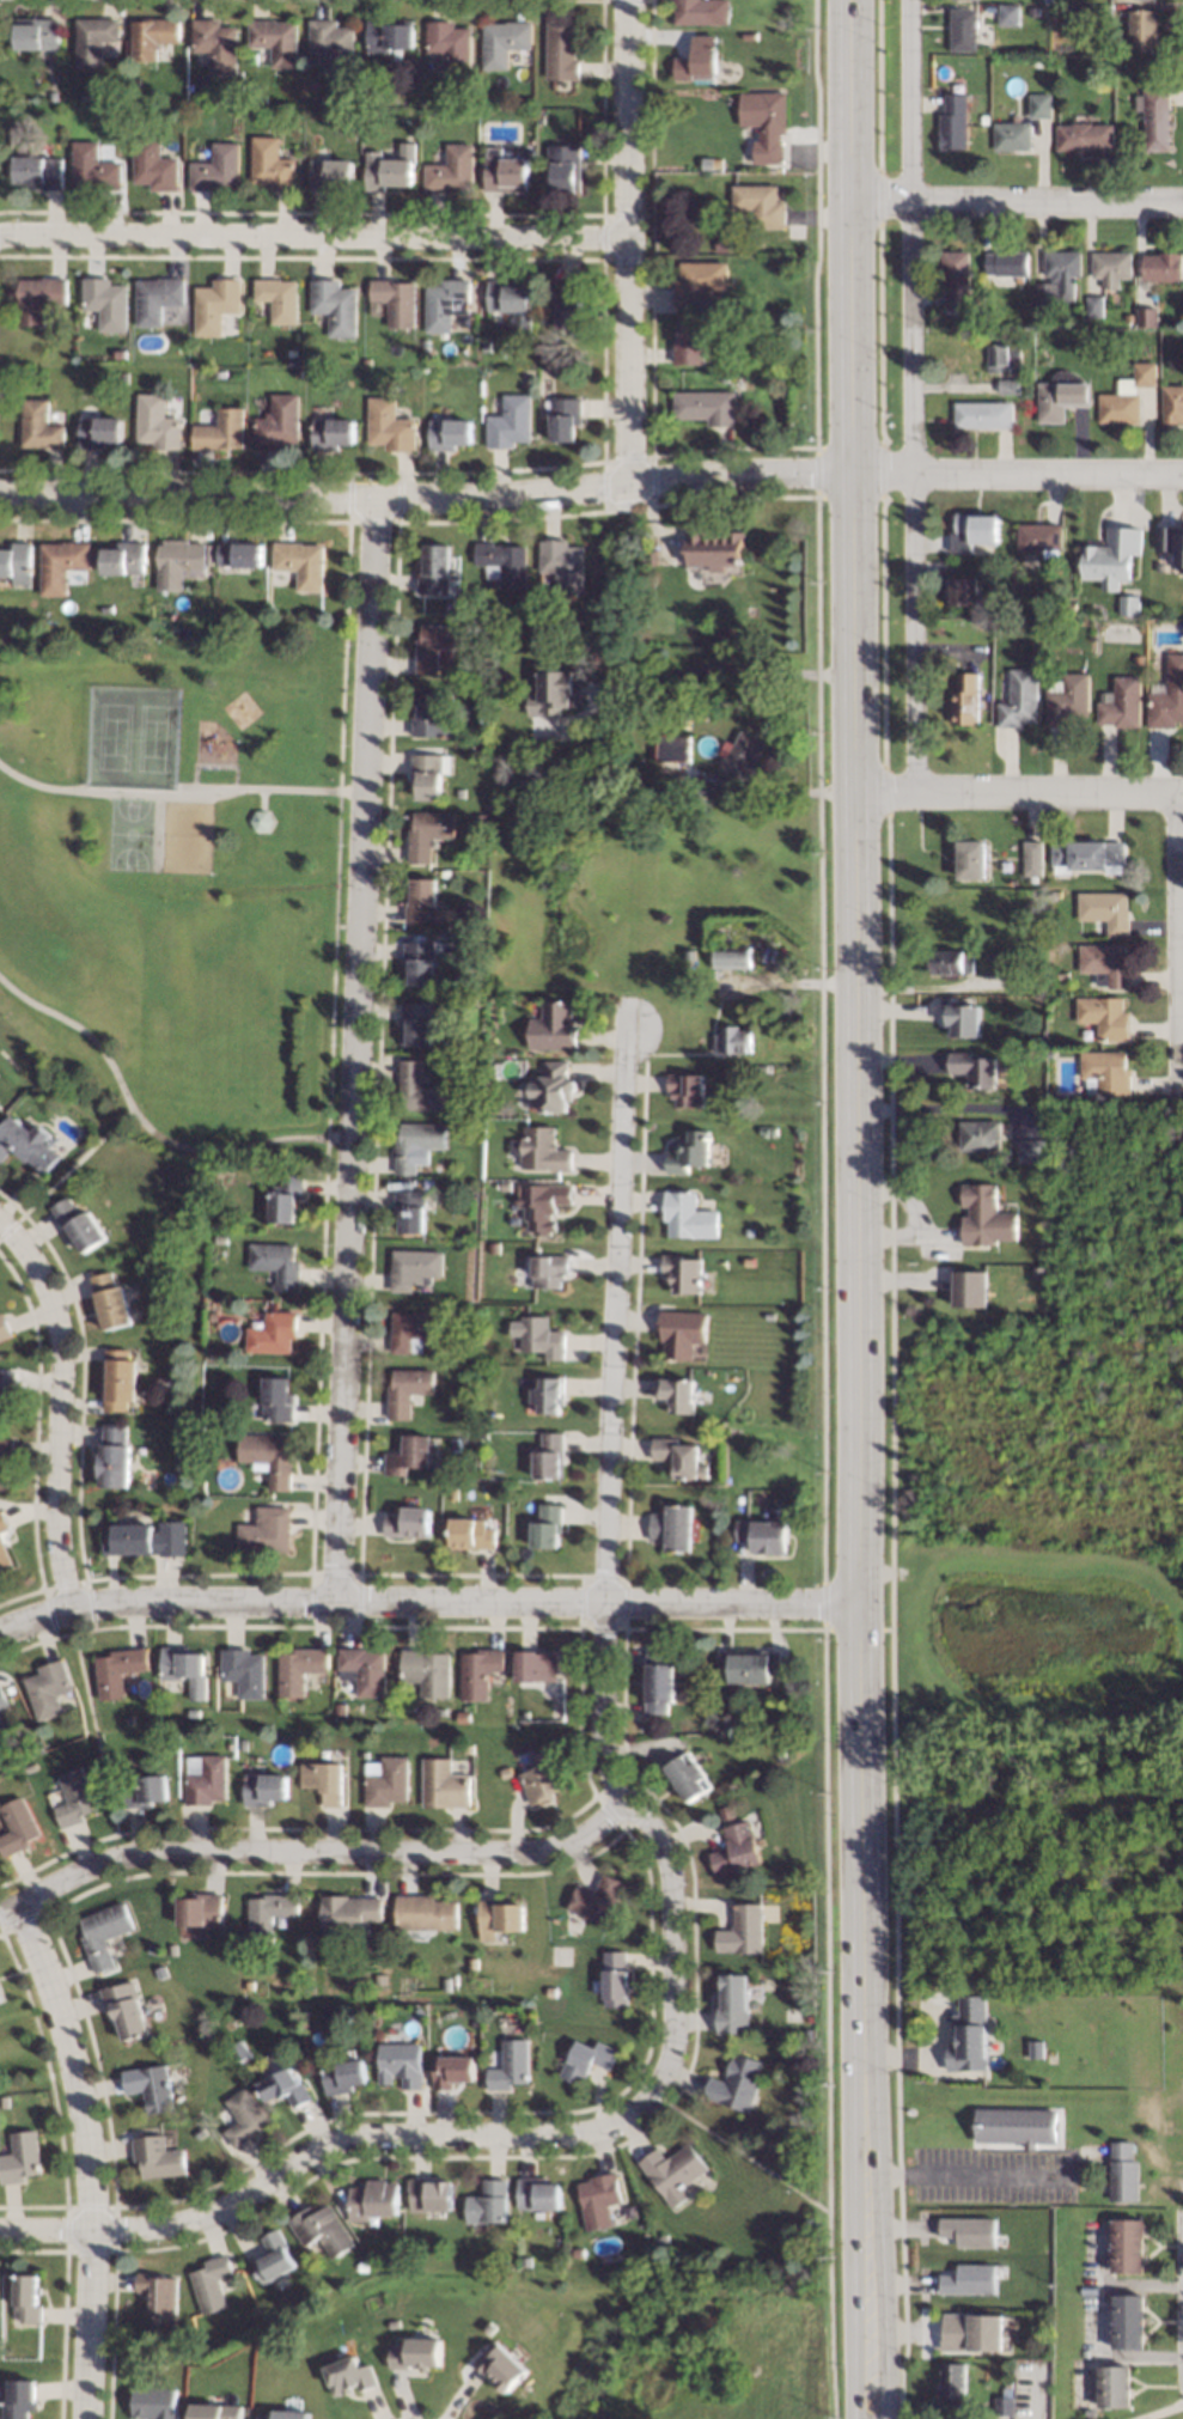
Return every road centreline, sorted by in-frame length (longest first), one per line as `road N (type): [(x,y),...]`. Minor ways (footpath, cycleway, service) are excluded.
road 1 (tertiary): [(854,0),(858,1603),(871,2418)]
road 2 (residential): [(626,2116),(661,2082),(673,2039),(671,1873),(654,1832),(614,1786),(602,1724),(627,1025)]
road 3 (residential): [(373,498),(335,1603)]
road 4 (residential): [(0,1634),(31,1617),(114,1602),(858,1603)]
road 5 (residential): [(0,495),(373,498),(578,489),(743,470),(853,470)]
road 6 (residential): [(914,791),(914,0)]
road 7 (residential): [(628,1803),(591,1833),(533,1854),(120,1858),(0,1914)]
road 8 (residential): [(629,237),(0,236)]
road 9 (residential): [(626,2116),(586,2134),(365,2137),(209,2213),(94,2231)]
road 10 (residential): [(18,1909),(56,1995),(83,2098),(94,2231),(88,2418)]
road 11 (residential): [(627,0),(630,482)]
road 12 (residential): [(73,1608),(55,1535),(54,1318),(30,1257),(0,1221)]
road 13 (residential): [(853,470),(1182,475)]
road 14 (residential): [(1182,201),(853,200)]
road 15 (residential): [(1182,791),(854,791)]
road 16 (residential): [(1178,791),(1181,1101)]

